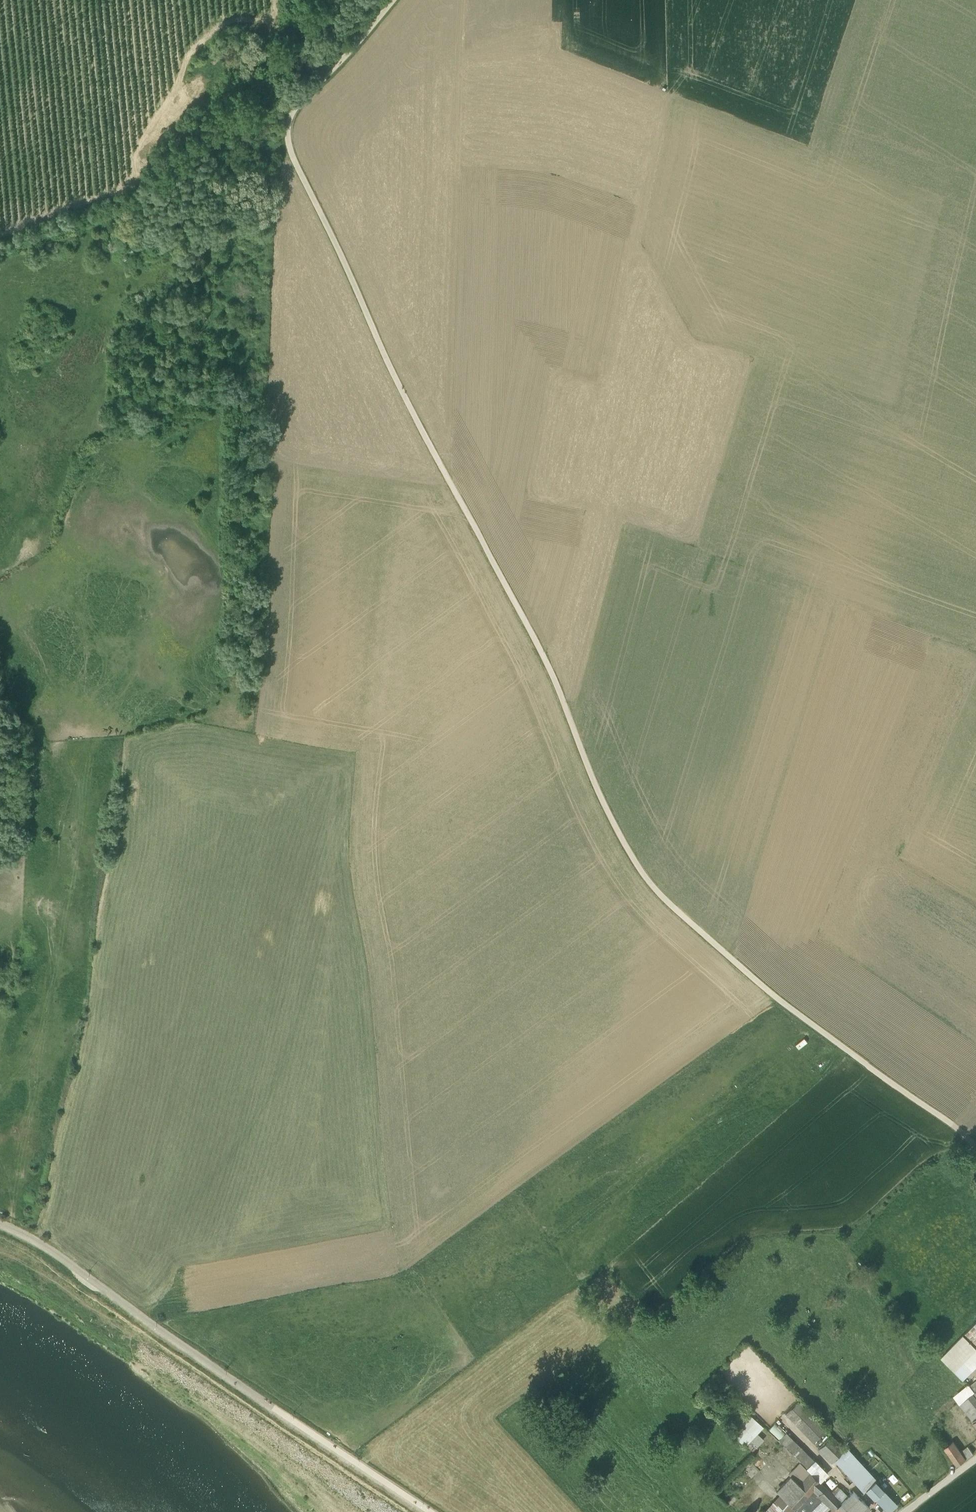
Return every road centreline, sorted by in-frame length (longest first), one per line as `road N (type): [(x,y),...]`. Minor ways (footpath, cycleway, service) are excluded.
road 1 (unclassified): [(975,1145),(777,995),(671,903),(610,812),(549,667),(379,342),(288,138),(295,109),(391,0)]
road 2 (unclassified): [(435,1511),(46,1242),(0,1221)]
road 3 (track): [(0,231),(127,185),(187,55),(216,27),(273,21),(278,0)]

